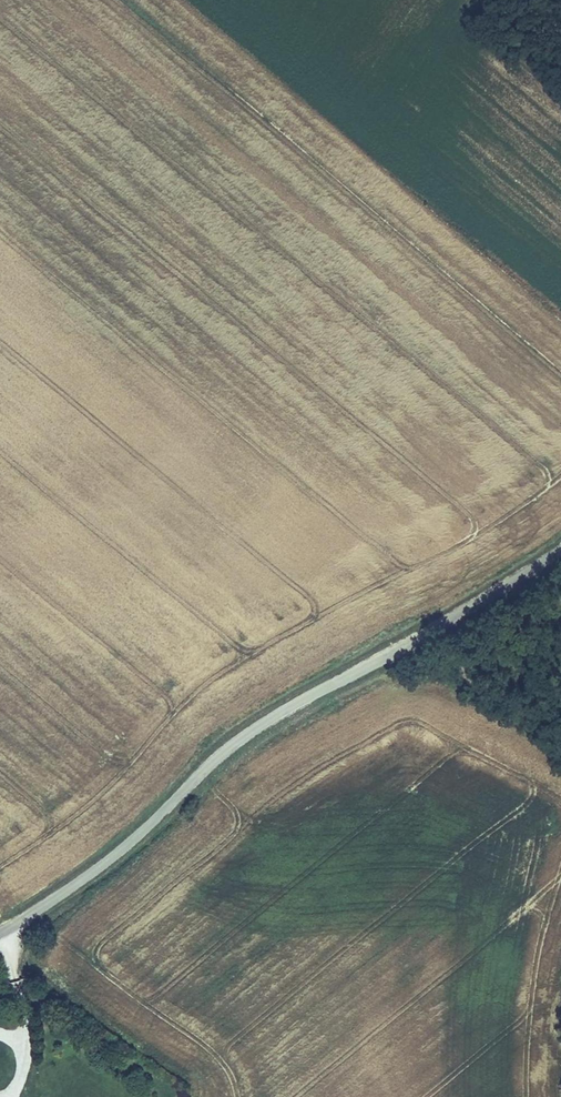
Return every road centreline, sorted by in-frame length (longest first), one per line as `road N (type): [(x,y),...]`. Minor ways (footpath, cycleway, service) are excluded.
road 1 (unclassified): [(560,554),(239,740),(106,862),(0,933)]

